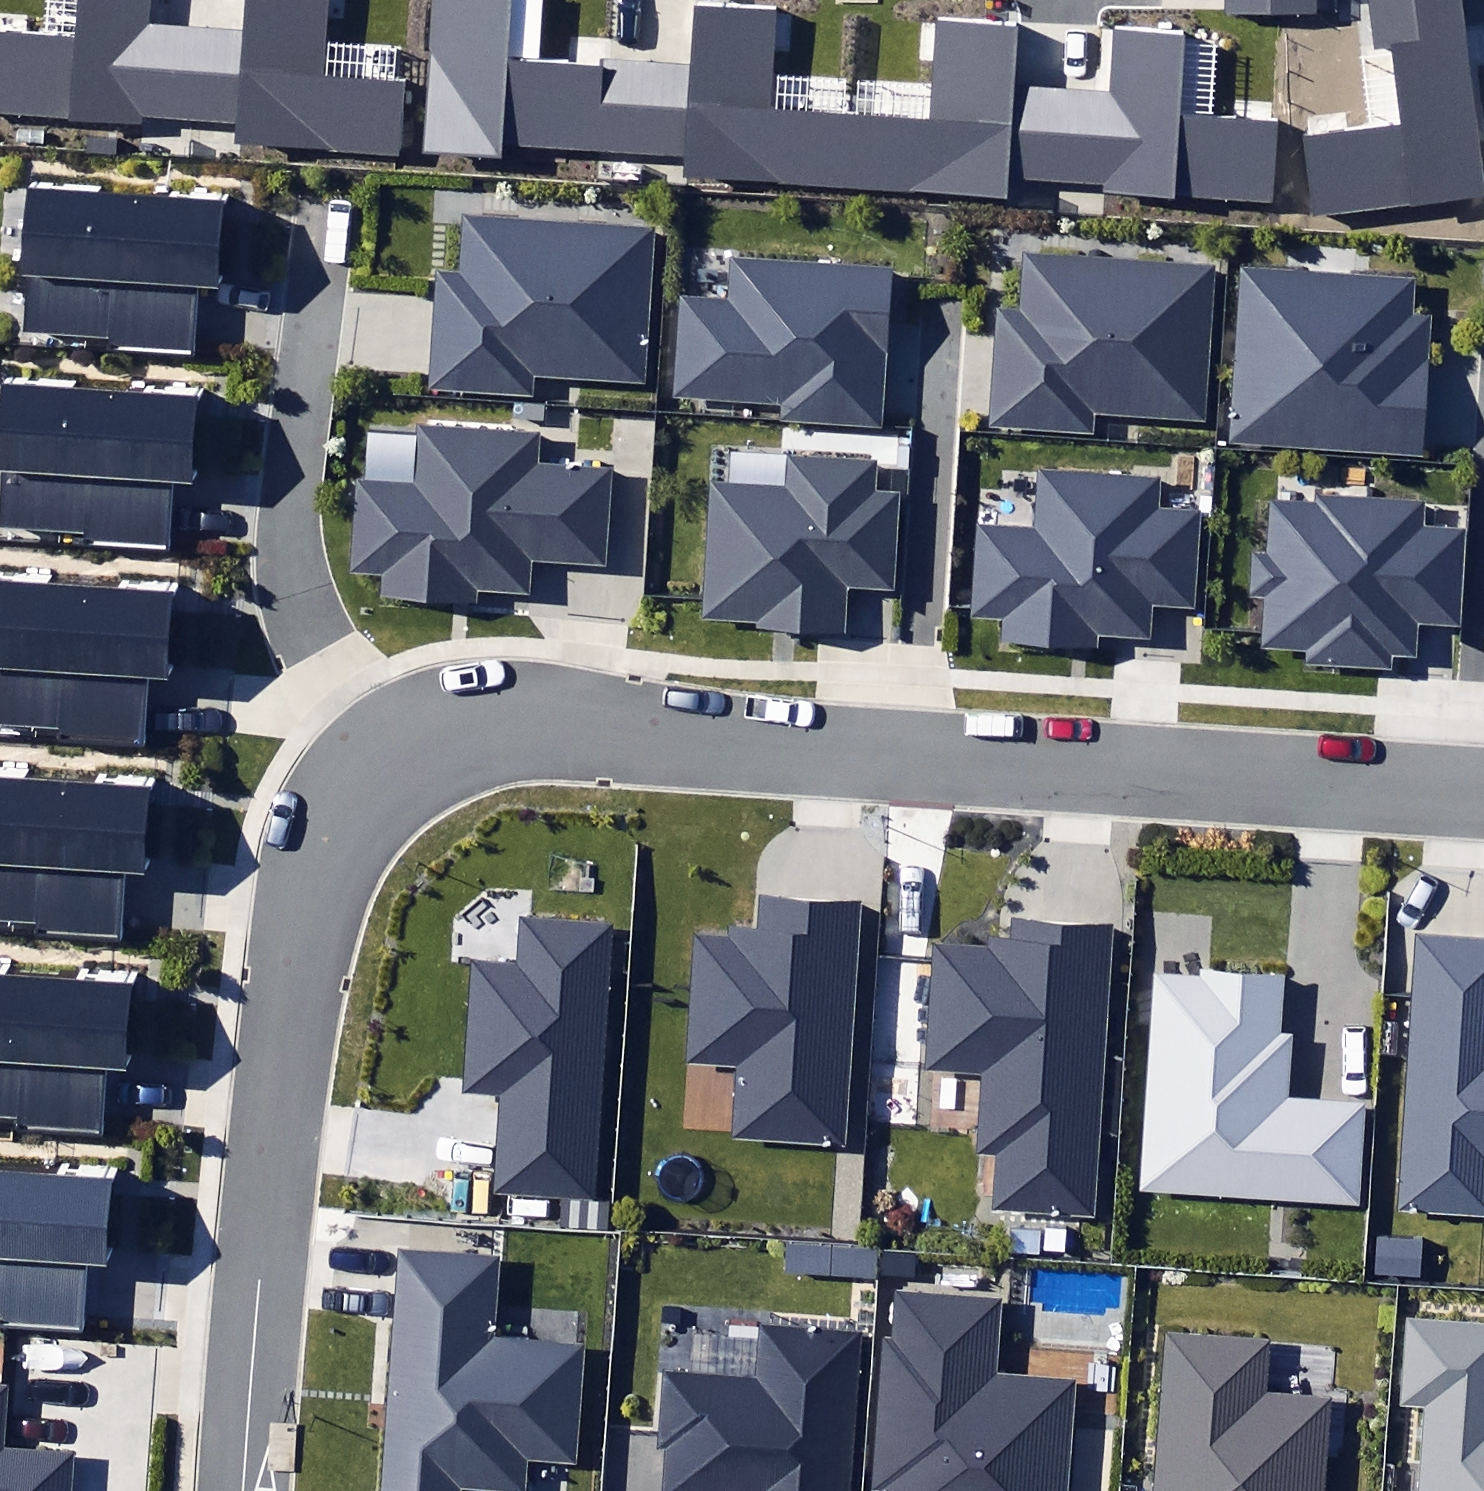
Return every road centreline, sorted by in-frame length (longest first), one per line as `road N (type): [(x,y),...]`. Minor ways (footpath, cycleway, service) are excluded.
road 1 (residential): [(243,1490),(272,1133),(300,939),(337,824),(388,769),(487,736),(594,732),(1483,792)]

